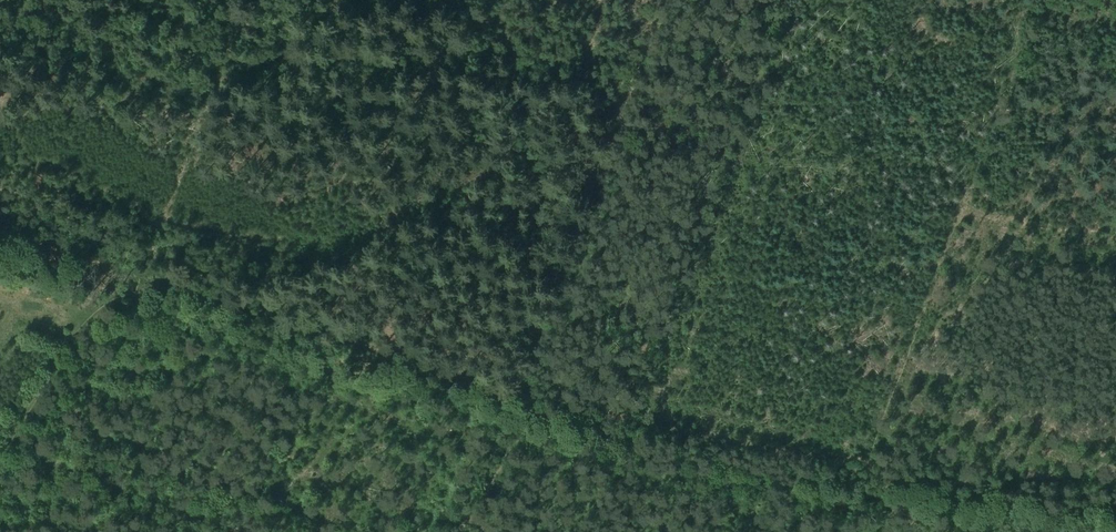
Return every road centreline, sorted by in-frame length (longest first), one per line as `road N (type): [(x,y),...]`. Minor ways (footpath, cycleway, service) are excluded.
road 1 (track): [(139,284),(379,349),(485,392),(546,394),(753,448),(852,459),(884,477),(1115,503)]
road 2 (track): [(11,439),(243,531)]
road 3 (track): [(11,439),(80,326),(139,284)]
road 4 (track): [(522,394),(523,426),(459,531)]
road 5 (track): [(139,284),(0,234)]

